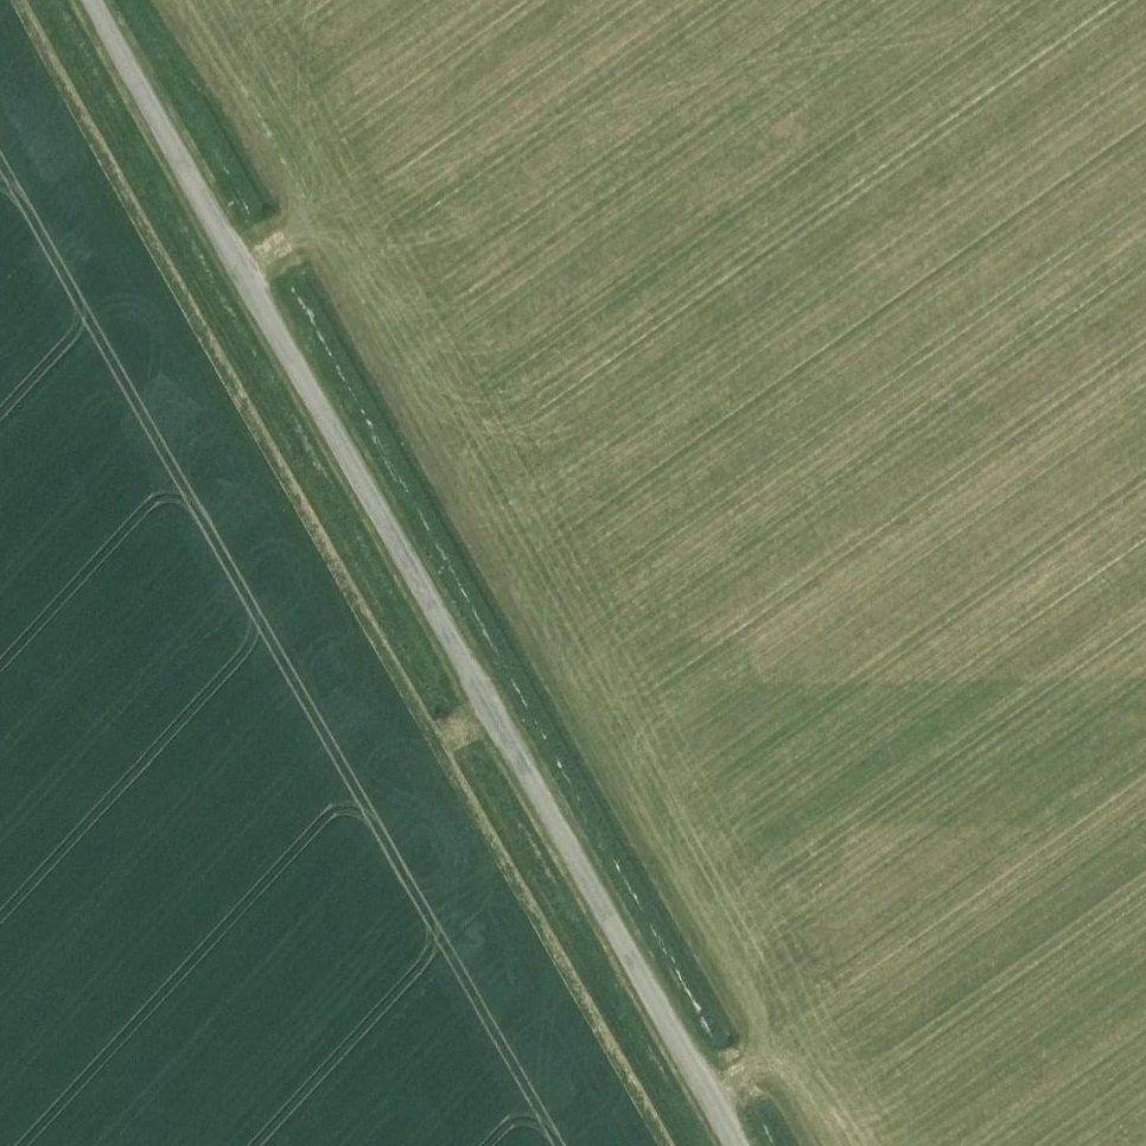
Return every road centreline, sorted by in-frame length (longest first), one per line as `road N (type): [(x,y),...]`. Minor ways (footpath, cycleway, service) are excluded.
road 1 (unclassified): [(736,1145),(93,0)]

